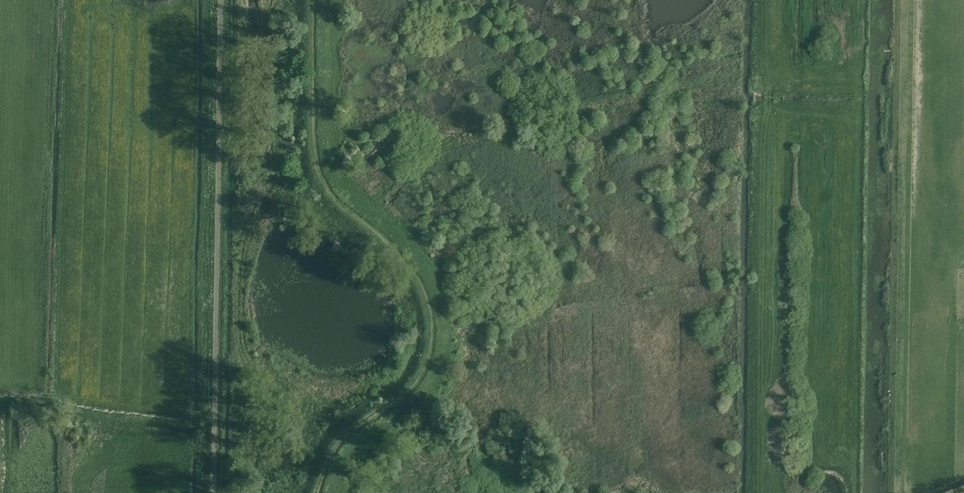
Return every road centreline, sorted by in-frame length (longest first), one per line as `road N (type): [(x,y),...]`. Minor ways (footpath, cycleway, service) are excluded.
road 1 (track): [(317,492),(347,434),(419,381),(432,337),(424,291),(409,266),(335,201),(319,174),(313,0)]

